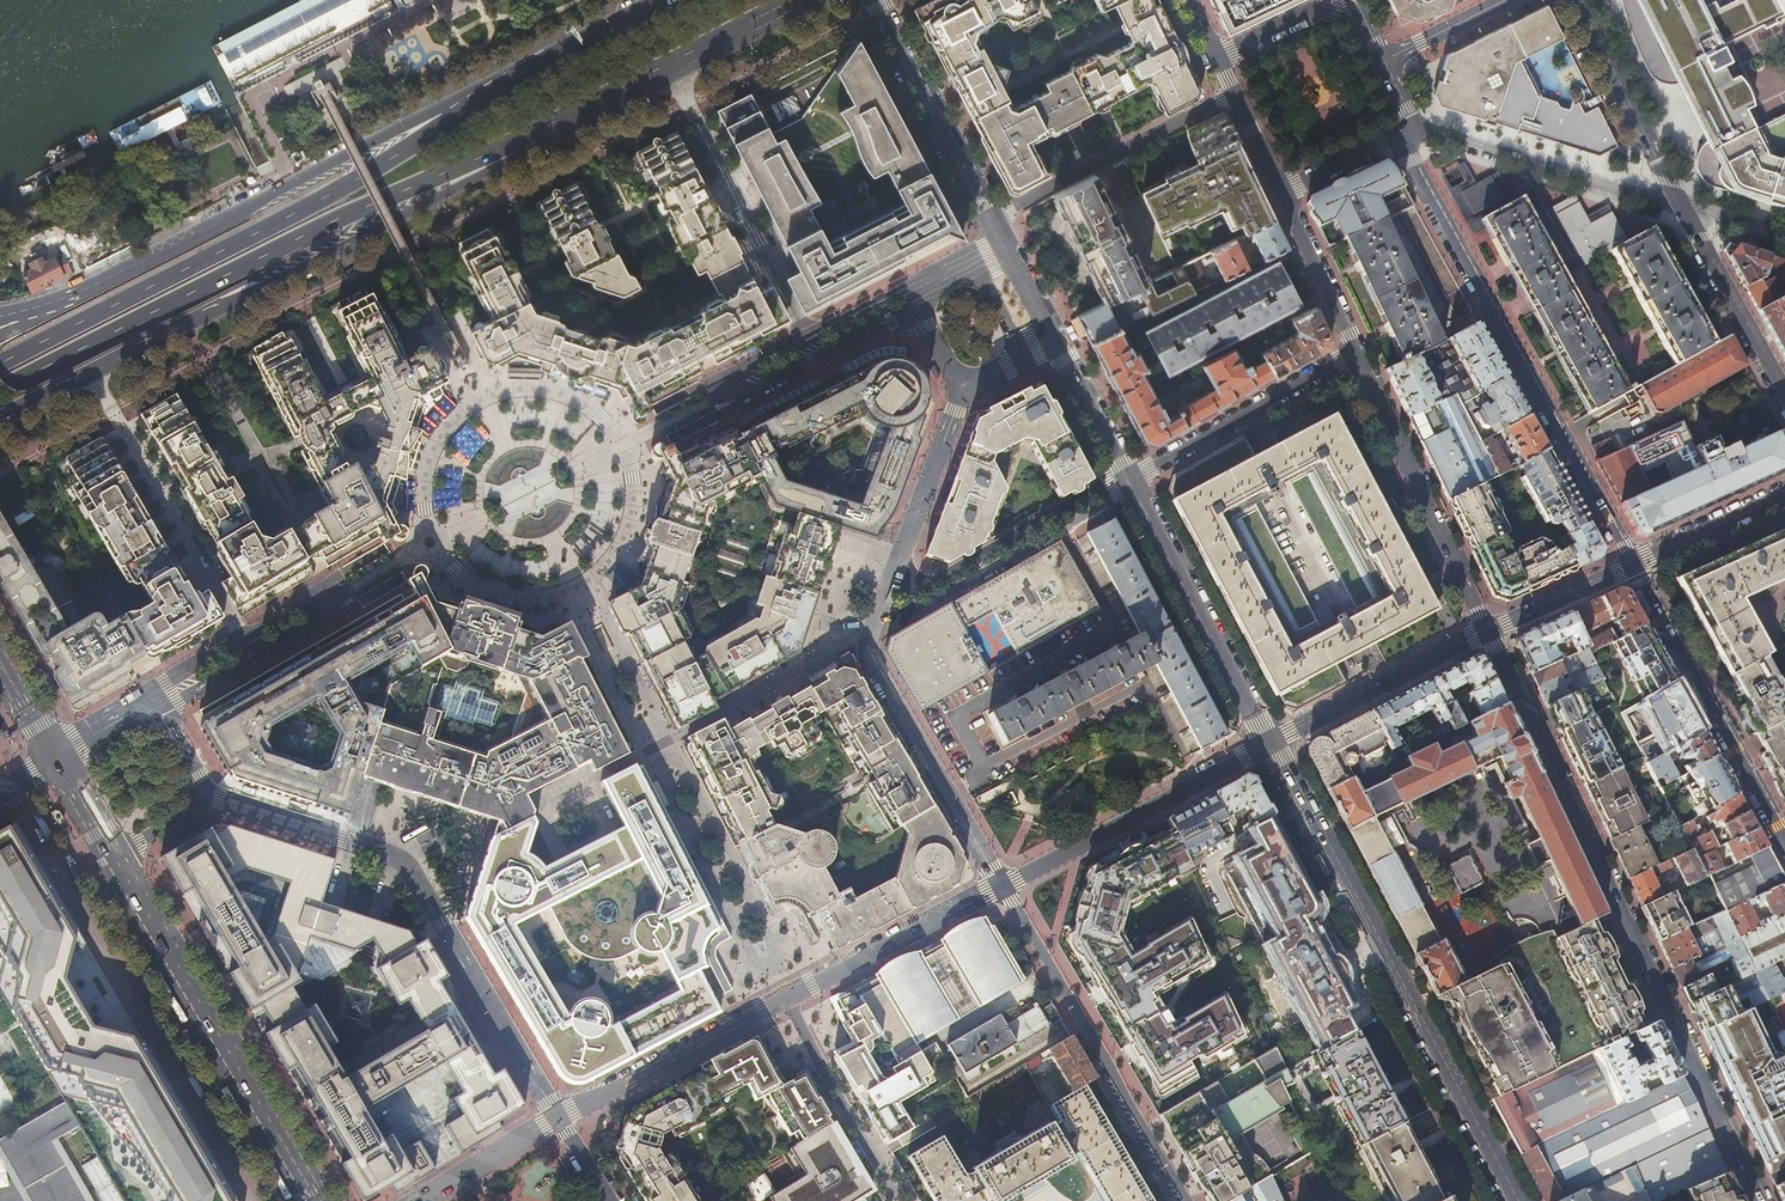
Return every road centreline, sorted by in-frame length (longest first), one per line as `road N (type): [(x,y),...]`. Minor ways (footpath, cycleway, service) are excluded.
road 1 (residential): [(1489,628),(1761,1200)]
road 2 (primary): [(3,418),(541,145),(560,123)]
road 3 (primary): [(0,389),(319,227),(560,123)]
road 4 (unclassified): [(1518,1200),(1271,742)]
road 5 (primary): [(450,120),(304,207),(0,361)]
road 6 (residential): [(206,800),(412,875),(559,1118)]
road 7 (residential): [(1629,564),(1396,138)]
road 8 (primary): [(450,120),(395,132),(99,283),(28,310)]
road 9 (secondary): [(114,858),(317,1200)]
road 10 (residential): [(999,887),(1181,1200)]
road 11 (residential): [(1784,844),(1629,564)]
road 12 (unclassified): [(1271,742),(999,887)]
road 13 (residential): [(1361,357),(1489,628)]
road 14 (residential): [(876,633),(1094,513),(1131,482)]
road 15 (unclassified): [(1271,742),(1131,482)]
road 16 (unclassified): [(1008,253),(871,0)]
road 17 (residential): [(876,633),(871,654),(999,887)]
road 18 (residential): [(1409,126),(1682,204)]
road 19 (residential): [(1131,482),(1086,498),(881,612)]
road 20 (primary): [(560,123),(796,0)]
road 21 (residential): [(1131,482),(1361,357)]
road 22 (residential): [(785,999),(559,1118)]
road 23 (unclassified): [(1489,628),(1271,742)]
road 24 (primary): [(663,0),(450,120)]
road 25 (residential): [(999,887),(785,999)]
road 26 (residential): [(962,390),(881,612)]
road 27 (residential): [(899,1200),(785,999)]
road 28 (residential): [(1575,0),(1682,204)]
road 29 (residential): [(244,638),(125,443)]
road 30 (residential): [(708,145),(809,336)]
road 31 (residential): [(1682,204),(1784,393)]
road 32 (residential): [(809,336),(738,369),(740,392),(750,399),(824,360)]
road 33 (residential): [(256,657),(333,614),(326,600),(300,603),(244,638)]
road 34 (residential): [(1279,193),(1361,357)]
road 35 (unclassified): [(1784,494),(1629,564)]
road 36 (residential): [(559,1118),(420,1200)]
road 37 (unclassified): [(1131,482),(1056,346)]
road 38 (unclassified): [(1629,564),(1489,628)]
road 39 (residential): [(1216,63),(1279,193)]
road 40 (residential): [(1511,0),(1380,60)]
road 41 (residential): [(1336,0),(1216,63)]
road 42 (residential): [(1279,193),(1396,138)]

